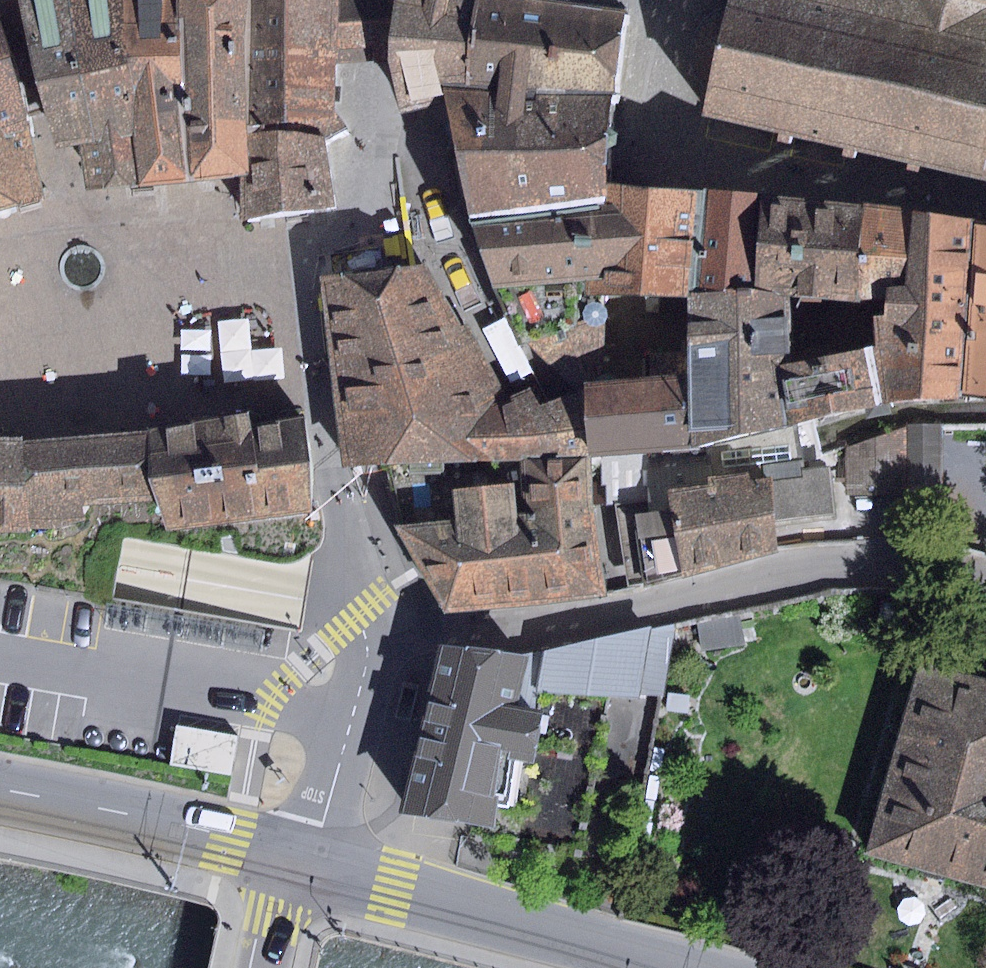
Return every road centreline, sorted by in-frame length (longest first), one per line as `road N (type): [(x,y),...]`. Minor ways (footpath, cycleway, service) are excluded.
road 1 (residential): [(985,584),(913,566),(849,565),(568,622),(368,629)]
road 2 (secondary): [(303,855),(704,967)]
road 3 (secondary): [(303,855),(0,789)]
road 4 (residential): [(368,629),(364,675),(323,826),(303,855)]
road 5 (secondary): [(267,967),(288,875),(303,855)]

